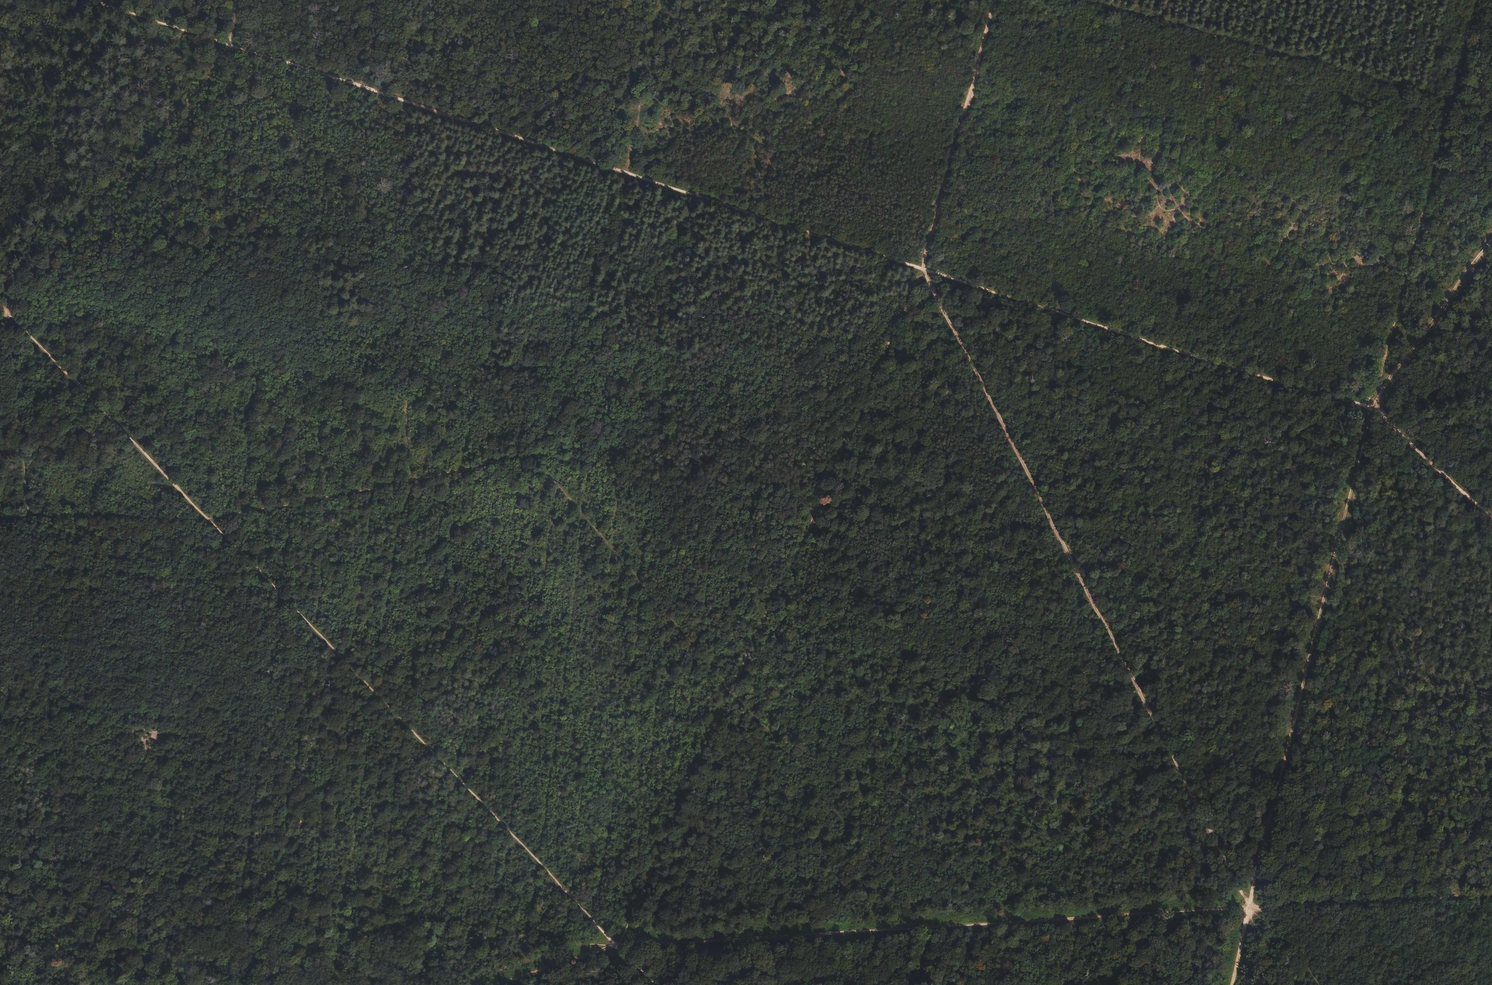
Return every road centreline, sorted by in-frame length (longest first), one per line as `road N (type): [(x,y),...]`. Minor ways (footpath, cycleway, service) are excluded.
road 1 (track): [(1371,411),(232,45)]
road 2 (track): [(0,524),(207,519),(538,454),(697,473),(877,367)]
road 3 (track): [(0,303),(615,946)]
road 4 (track): [(922,269),(1250,906),(1280,984)]
road 5 (track): [(6,309),(80,984)]
road 6 (track): [(615,946),(1250,906)]
road 7 (track): [(0,852),(615,946)]
road 8 (track): [(538,454),(928,929)]
road 9 (track): [(1371,411),(1250,906)]
road 10 (track): [(538,454),(627,173),(659,0)]
road 11 (track): [(1491,125),(1452,101),(1079,0)]
road 12 (track): [(1476,0),(1371,411)]
road 13 (track): [(232,45),(0,315)]
road 14 (track): [(1250,906),(1491,893)]
road 15 (track): [(1491,240),(1371,411)]
road 16 (track): [(1491,520),(1371,411)]
road 17 (track): [(232,45),(85,0)]
road 18 (track): [(1491,387),(1371,411)]
road 19 (track): [(499,984),(615,946)]

